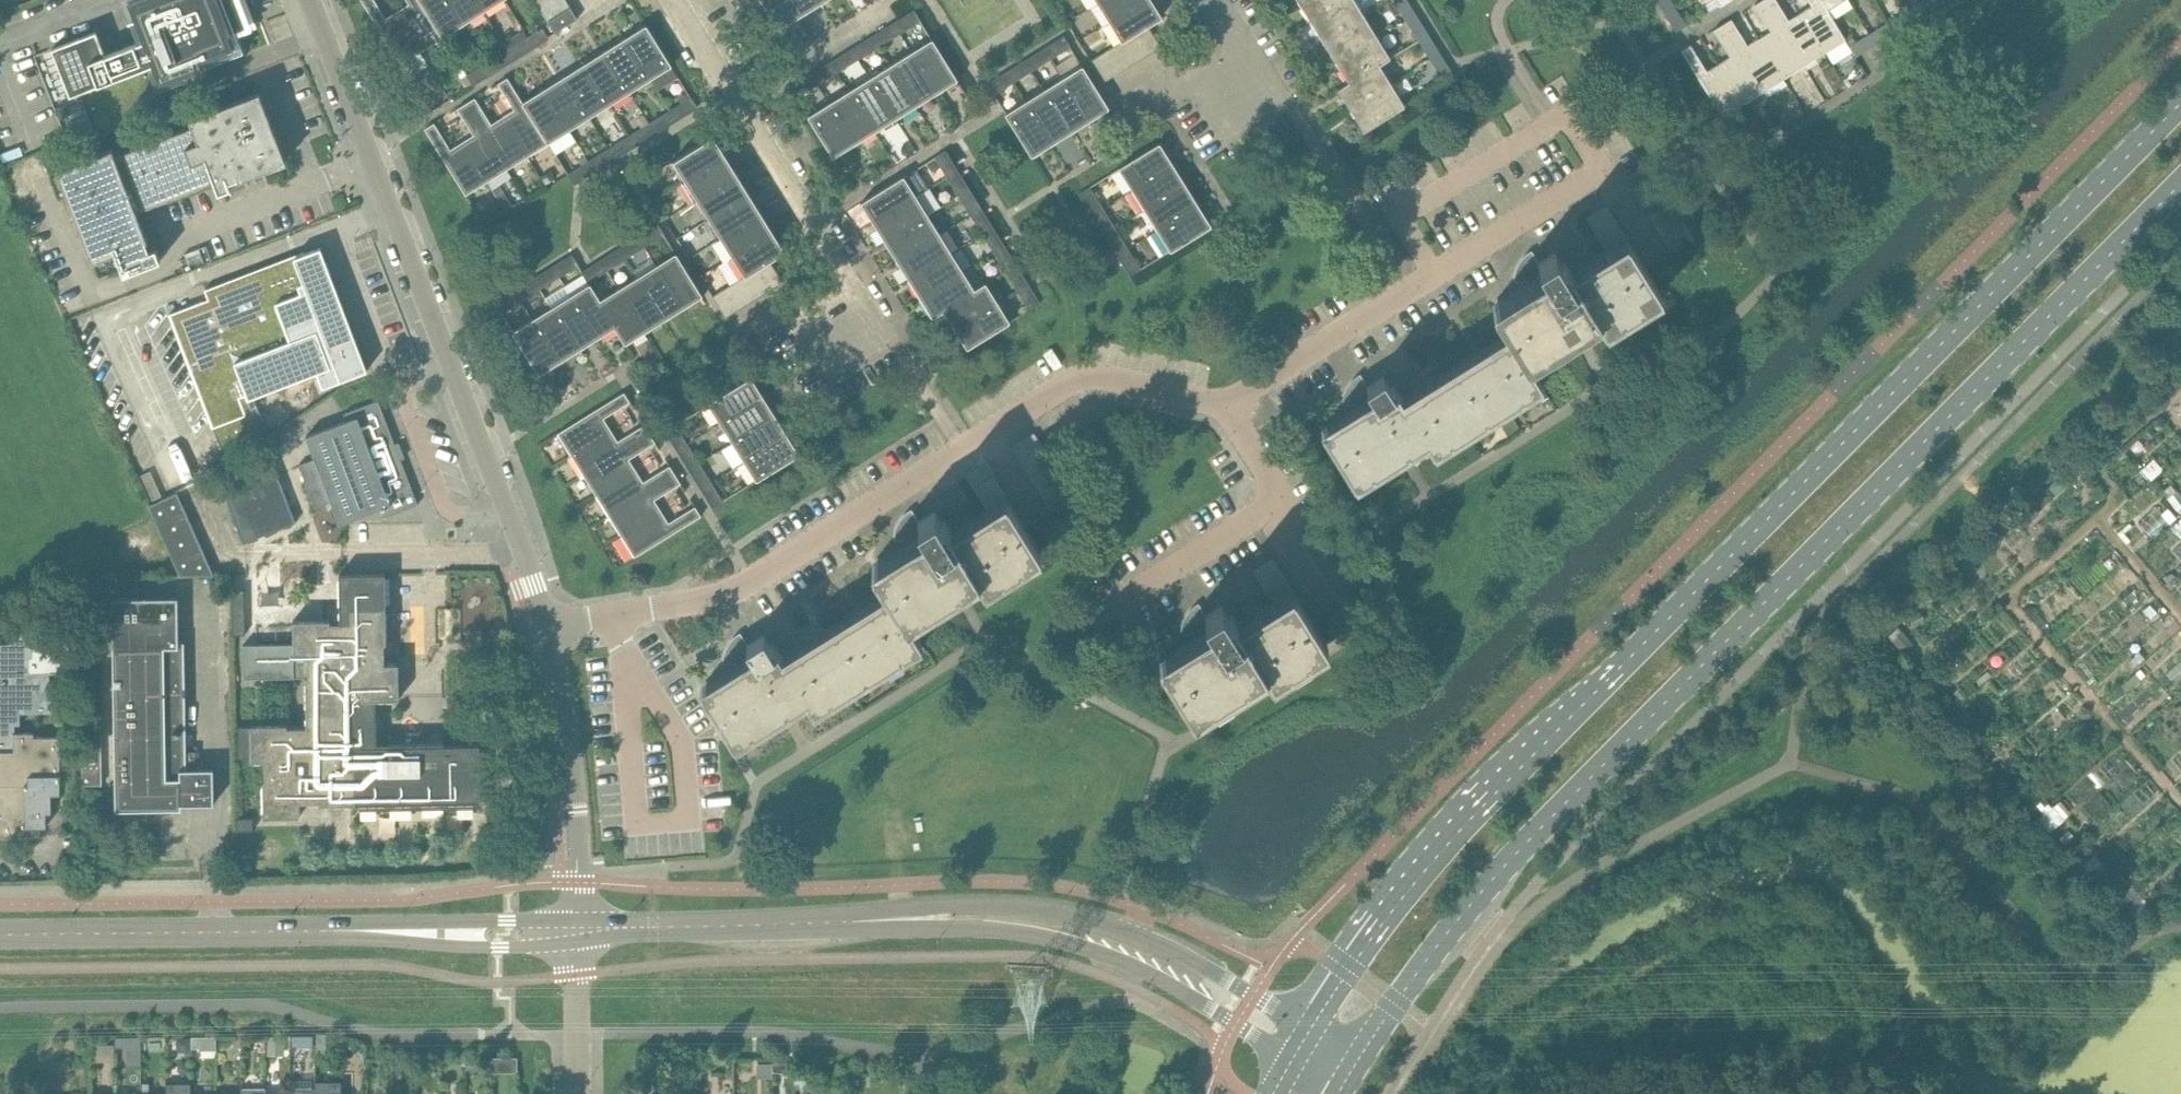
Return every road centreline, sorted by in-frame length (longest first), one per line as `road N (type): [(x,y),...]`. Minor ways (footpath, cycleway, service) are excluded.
road 1 (secondary): [(2180,104),(1494,796),(1402,897),(1312,1028)]
road 2 (secondary): [(1352,1068),(1497,874),(2180,186)]
road 3 (residential): [(551,625),(719,602),(1085,377),(1221,408)]
road 4 (unclassified): [(551,625),(309,0)]
road 5 (residential): [(670,0),(890,334),(824,372),(792,320),(725,332)]
road 6 (tertiary): [(1312,1028),(1210,968),(1082,916),(951,907),(855,922)]
road 7 (tertiary): [(855,922),(1044,935),(1105,949),(1198,994),(1296,1055)]
road 8 (residential): [(1221,408),(1251,398),(1604,174)]
road 9 (tertiary): [(342,931),(0,935)]
road 10 (unclassified): [(577,920),(578,809),(551,625)]
road 11 (residential): [(1150,593),(1281,512),(1221,408)]
road 12 (tertiary): [(577,920),(401,921),(342,931)]
road 13 (tertiary): [(342,931),(500,948),(576,941)]
road 14 (tertiary): [(655,926),(855,922)]
road 15 (residential): [(575,1093),(576,941)]
road 16 (residential): [(1280,115),(1197,0)]

